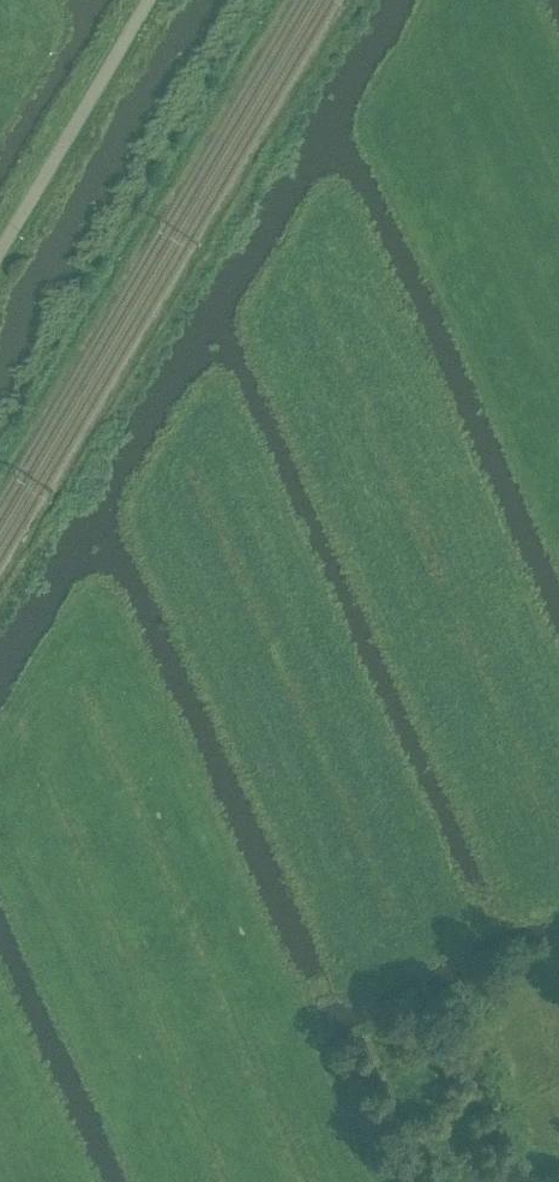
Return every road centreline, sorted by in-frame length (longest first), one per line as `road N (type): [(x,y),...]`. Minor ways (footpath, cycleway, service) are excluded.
road 1 (unclassified): [(0,250),(149,0)]

